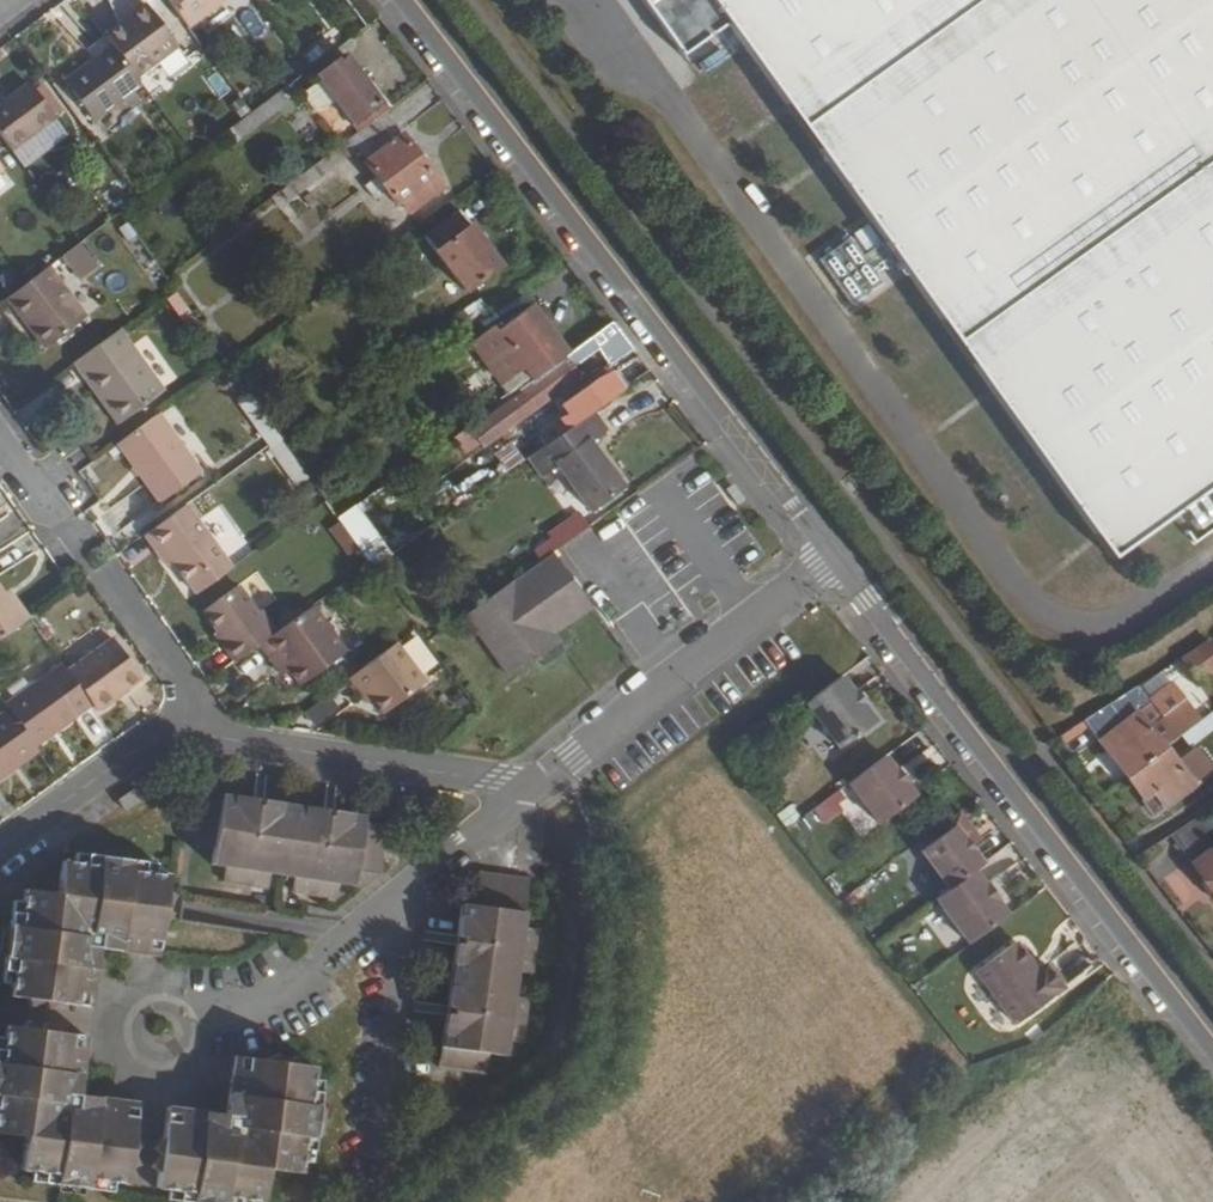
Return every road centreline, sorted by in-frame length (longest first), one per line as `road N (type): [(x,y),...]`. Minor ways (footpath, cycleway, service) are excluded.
road 1 (track): [(671,105),(1039,602),(1094,623),(1132,616),(1212,564)]
road 2 (tertiary): [(840,551),(415,0)]
road 3 (tertiary): [(1212,1036),(840,551)]
road 4 (residential): [(215,1016),(295,984),(539,786)]
road 5 (residential): [(0,421),(224,735)]
road 6 (residential): [(539,786),(840,551)]
road 7 (residential): [(220,1035),(210,1072),(179,1094),(141,1093),(125,1083),(106,1051),(111,1014),(137,988),(173,983),(215,1016)]
road 8 (residential): [(539,786),(224,735)]
road 9 (residential): [(224,735),(165,736),(0,849)]

